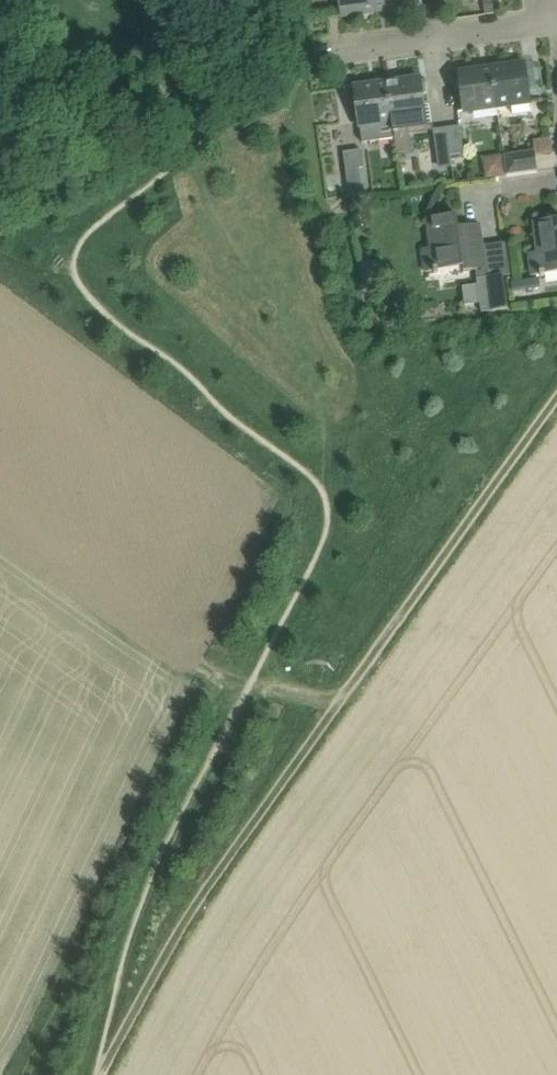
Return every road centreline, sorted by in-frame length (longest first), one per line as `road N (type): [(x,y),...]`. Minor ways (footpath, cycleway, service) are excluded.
road 1 (track): [(101,1074),(163,964),(344,700)]
road 2 (track): [(344,700),(556,399)]
road 3 (residential): [(336,48),(520,28),(556,9)]

